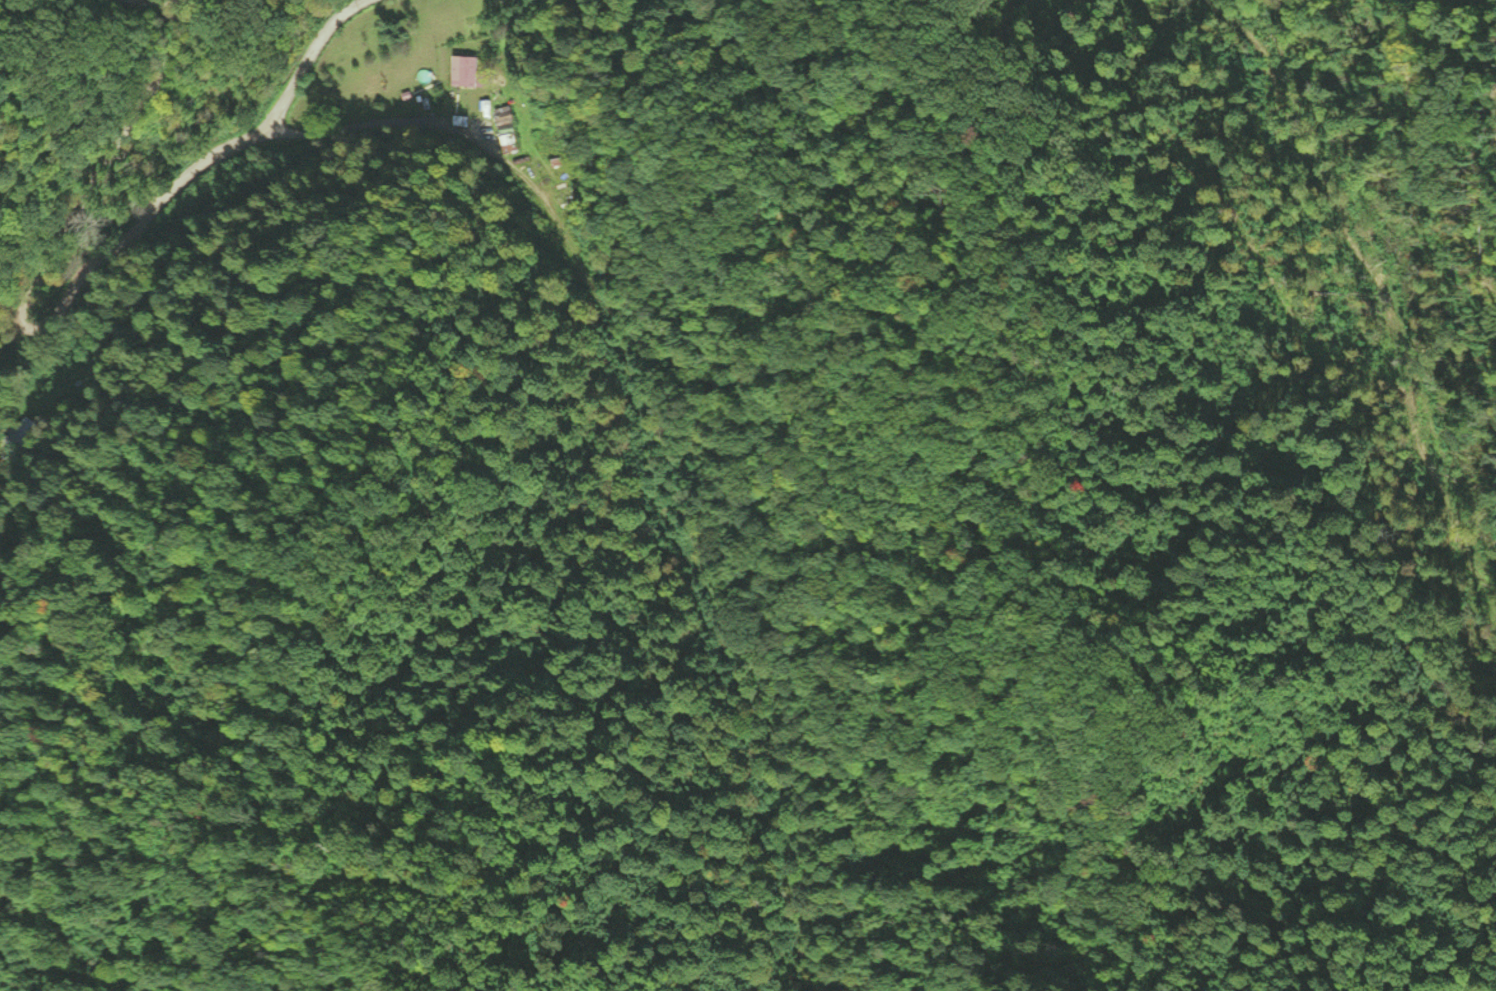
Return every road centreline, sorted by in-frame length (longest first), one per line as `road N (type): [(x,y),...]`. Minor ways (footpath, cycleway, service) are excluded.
road 1 (residential): [(0,356),(25,337),(48,334),(119,245),(179,188),(264,132),(296,72),(344,16),(375,0)]
road 2 (residential): [(25,337),(23,304),(161,67),(163,0)]

